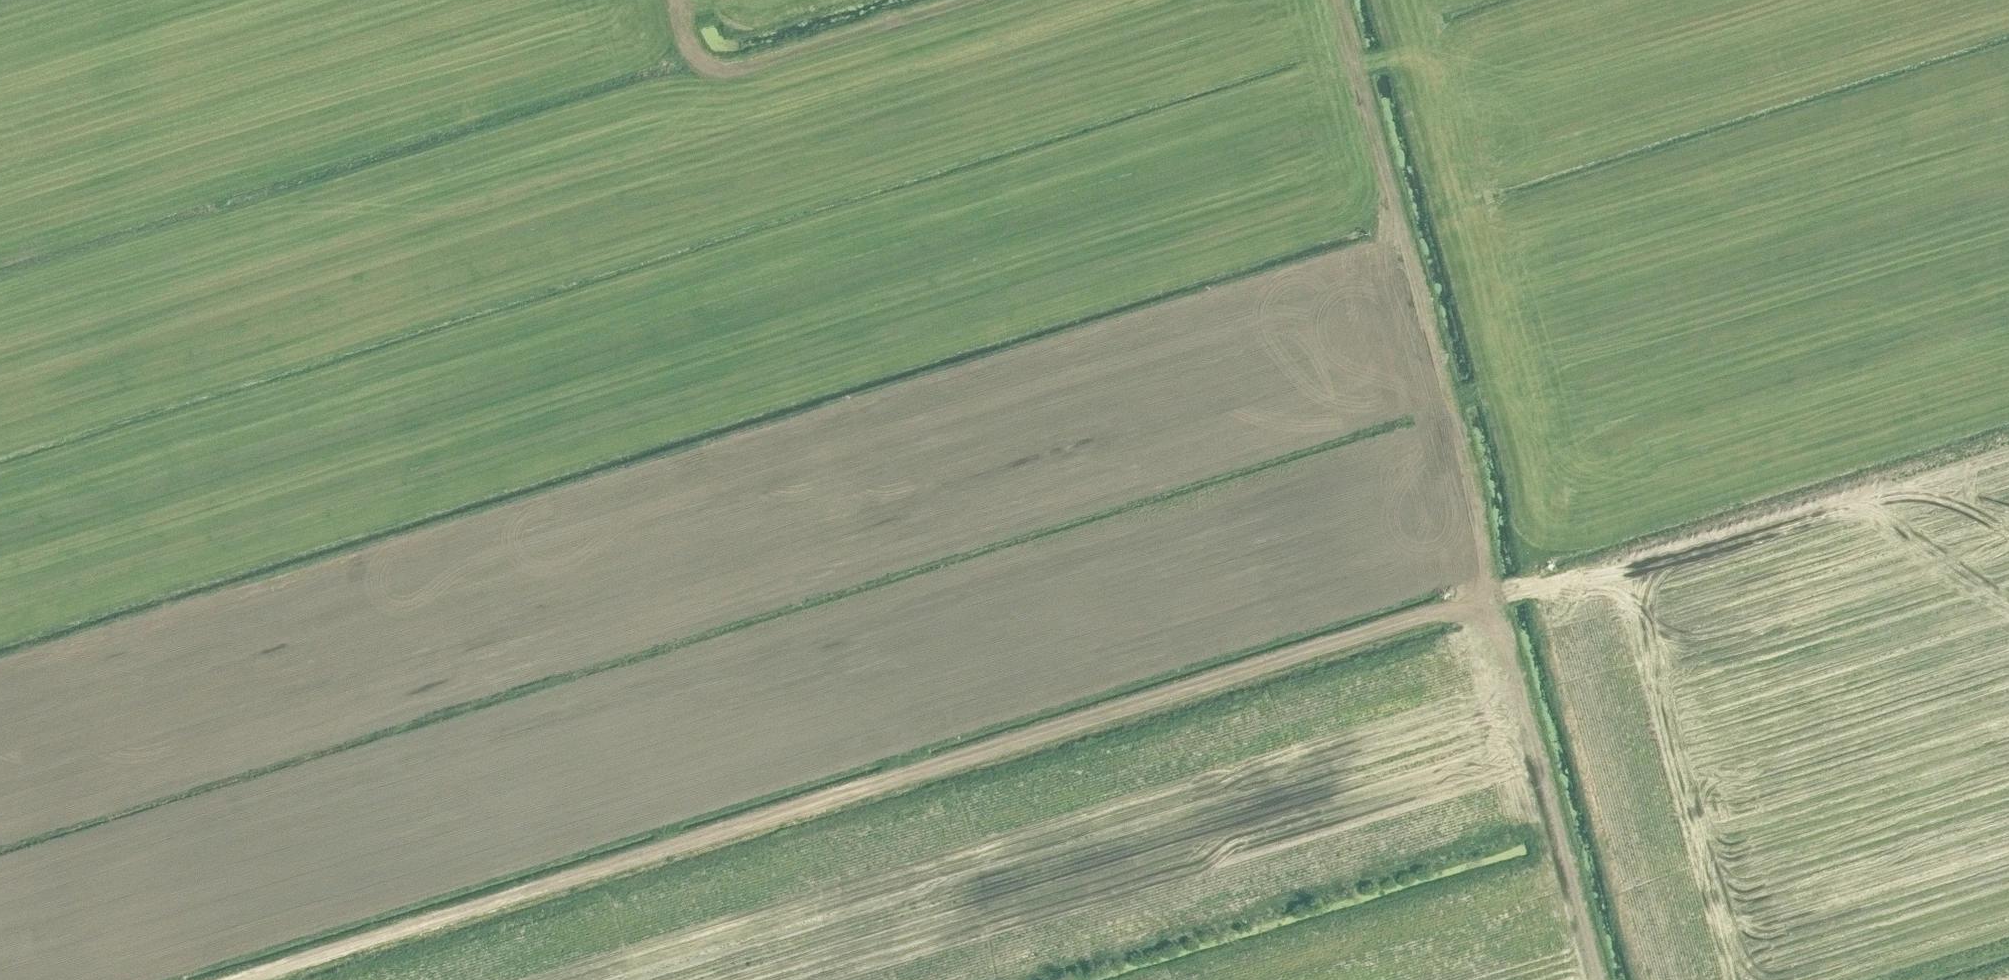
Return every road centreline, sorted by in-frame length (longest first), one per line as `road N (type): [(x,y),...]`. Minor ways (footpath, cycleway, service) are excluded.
road 1 (track): [(1642,979),(1536,593),(1525,584),(231,979)]

